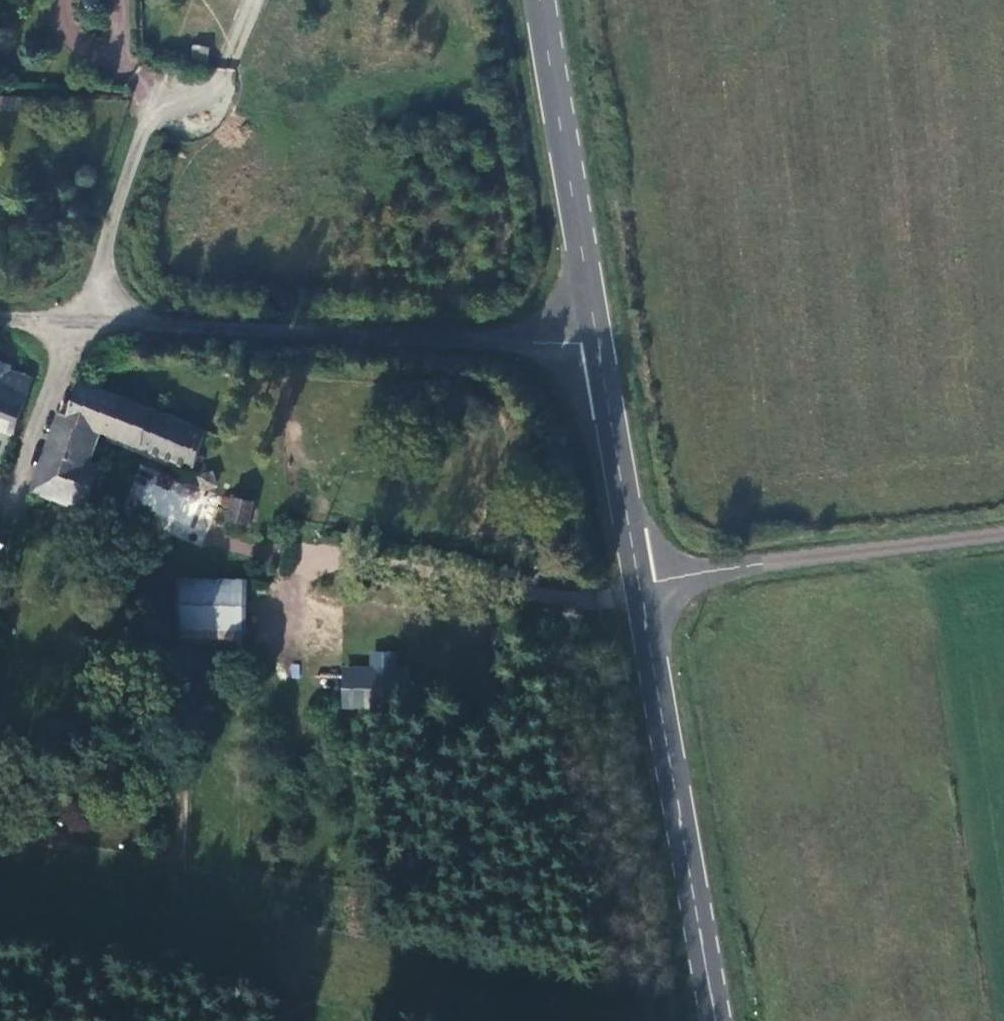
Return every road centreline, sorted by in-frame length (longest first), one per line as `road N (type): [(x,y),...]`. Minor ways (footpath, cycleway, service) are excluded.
road 1 (unclassified): [(599,340),(74,324)]
road 2 (secondary): [(636,580),(714,1020)]
road 3 (residential): [(252,0),(226,80),(145,127),(74,324)]
road 4 (unclassified): [(1003,536),(636,580)]
road 5 (secondary): [(539,0),(599,340)]
road 6 (secondary): [(599,340),(636,580)]
road 7 (residential): [(74,324),(23,495)]

